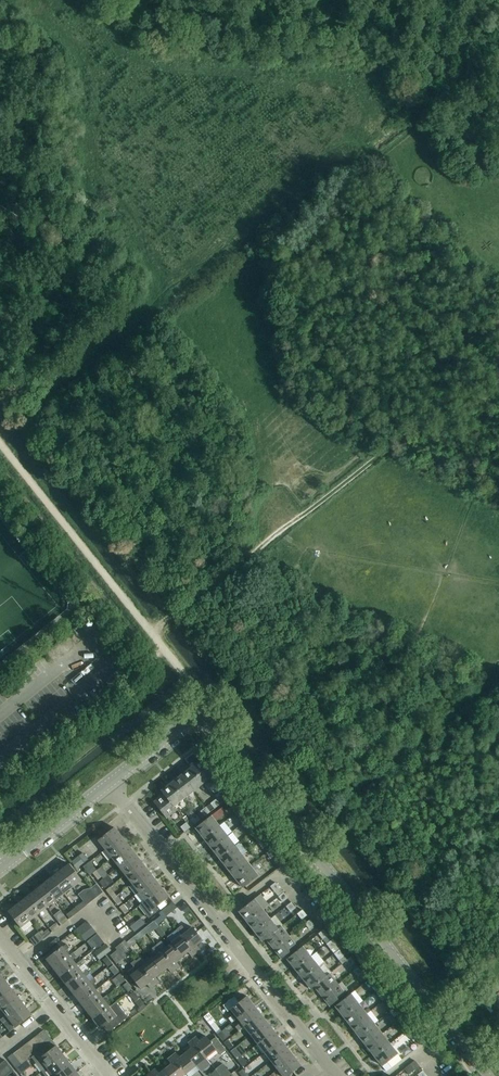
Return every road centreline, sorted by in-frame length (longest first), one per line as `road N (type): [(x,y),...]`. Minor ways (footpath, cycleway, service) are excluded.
road 1 (tertiary): [(485,1075),(210,722)]
road 2 (track): [(498,364),(150,630)]
road 3 (residential): [(337,1075),(108,783)]
road 4 (track): [(498,672),(296,833)]
road 5 (track): [(150,630),(0,442)]
road 6 (residential): [(109,1075),(0,935)]
road 7 (tertiary): [(4,865),(108,783)]
road 8 (tertiary): [(108,783),(190,721),(210,722)]

